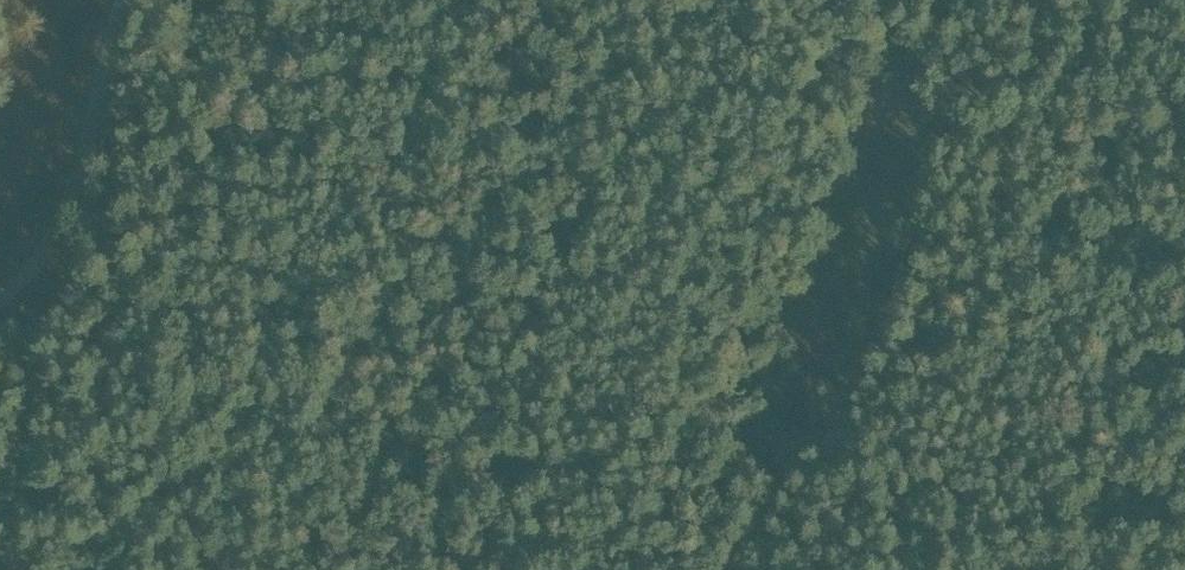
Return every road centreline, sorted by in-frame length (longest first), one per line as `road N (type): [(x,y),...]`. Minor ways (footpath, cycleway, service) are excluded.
road 1 (track): [(745,569),(811,453),(821,357),(889,261),(935,132)]
road 2 (track): [(109,0),(54,239),(42,262),(0,298)]

